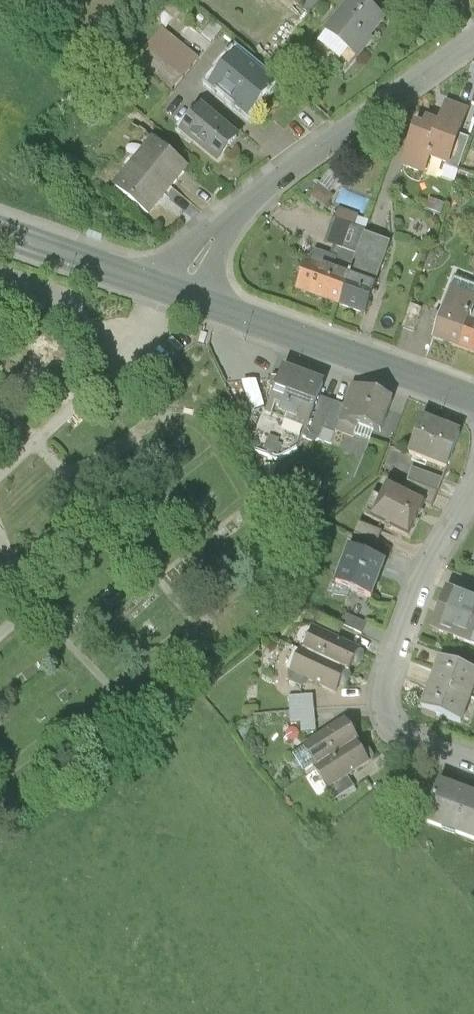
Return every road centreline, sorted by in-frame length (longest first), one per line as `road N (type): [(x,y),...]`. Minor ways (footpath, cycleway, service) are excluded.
road 1 (residential): [(175,295),(289,170),(473,39)]
road 2 (residential): [(473,484),(400,646),(385,700),(397,735),(473,763)]
road 3 (secondary): [(175,295),(473,400)]
road 4 (secondary): [(0,230),(175,295)]

